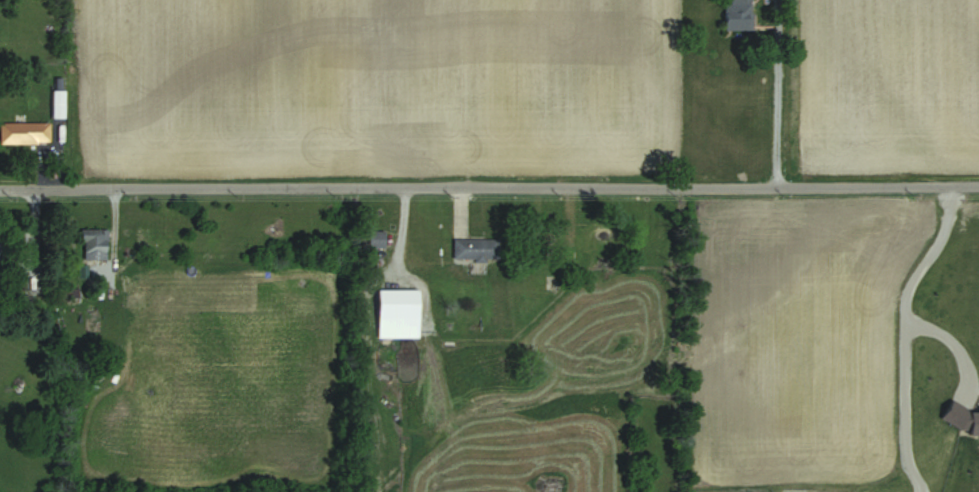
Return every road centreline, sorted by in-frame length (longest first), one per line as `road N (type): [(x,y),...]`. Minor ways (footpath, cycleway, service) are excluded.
road 1 (residential): [(0,190),(978,186)]

